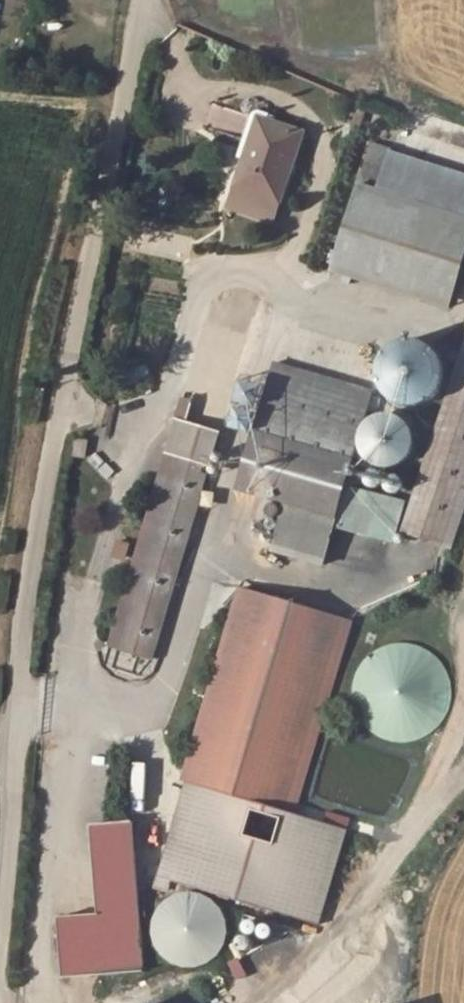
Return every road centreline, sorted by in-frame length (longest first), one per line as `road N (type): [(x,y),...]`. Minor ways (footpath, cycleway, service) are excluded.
road 1 (unclassified): [(139,0),(64,358),(0,939)]

